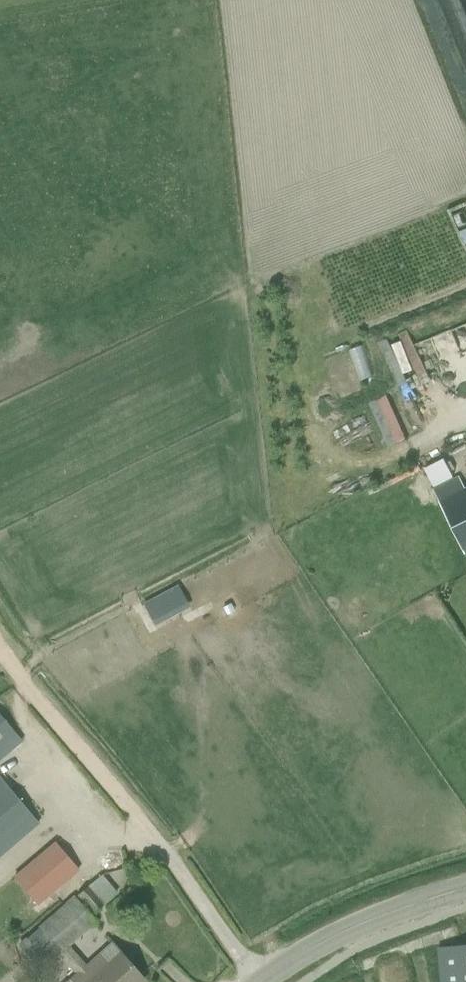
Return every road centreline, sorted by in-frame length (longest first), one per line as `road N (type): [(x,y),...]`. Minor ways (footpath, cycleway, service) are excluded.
road 1 (track): [(0,645),(259,981)]
road 2 (secondary): [(258,981),(344,930),(465,887)]

